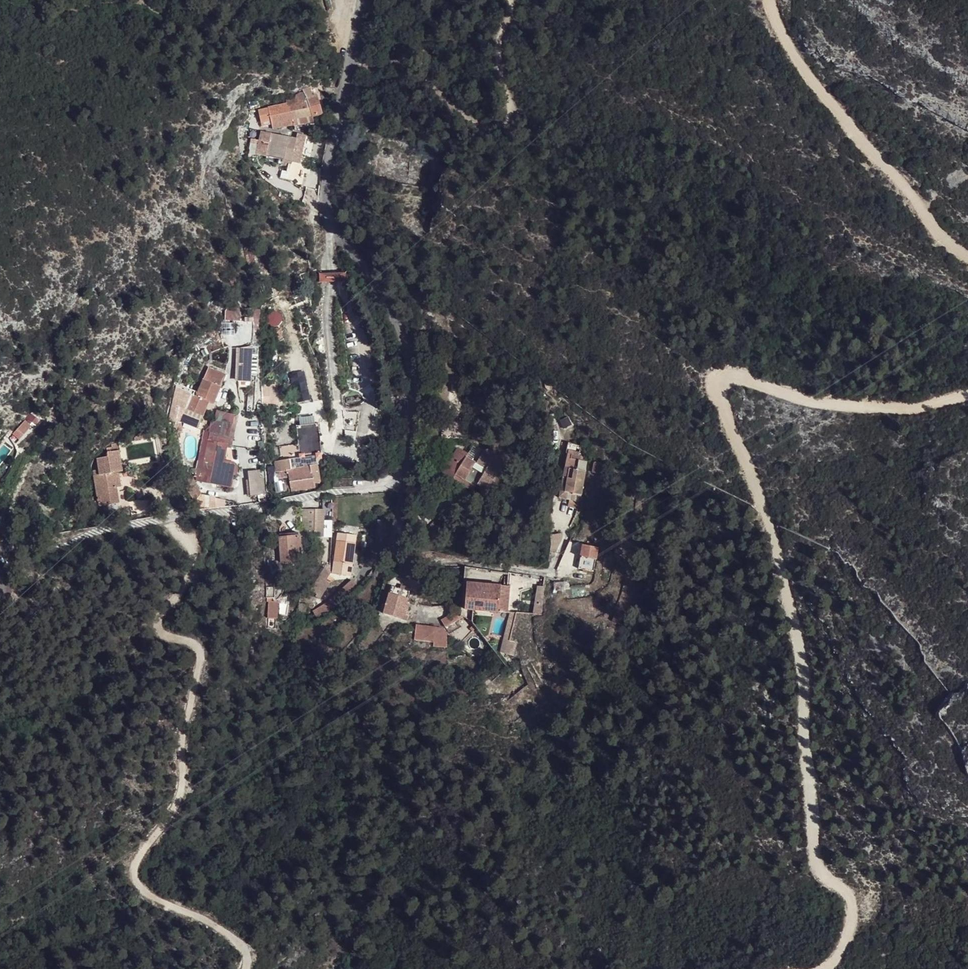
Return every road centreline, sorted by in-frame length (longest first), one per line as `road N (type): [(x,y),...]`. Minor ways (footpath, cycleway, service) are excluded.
road 1 (track): [(967,396),(923,410),(883,411),(821,408),(744,382),(723,387),(723,407),(805,642),(819,865),(856,905),(840,961),(828,968)]
road 2 (track): [(166,521),(192,554),(193,573),(154,617),(159,634),(200,653),(180,739),(175,811),(133,867),(135,885),(146,898),(214,921),(244,951),(245,968)]
road 3 (residential): [(365,0),(326,176),(326,219),(406,344),(411,393),(401,484)]
road 4 (unclassified): [(401,484),(112,527),(57,545),(0,547)]
road 5 (track): [(775,0),(789,46),(840,114),(943,239),(967,257)]
road 6 (track): [(353,63),(421,70),(464,115),(502,125),(508,94),(498,47),(509,0)]

